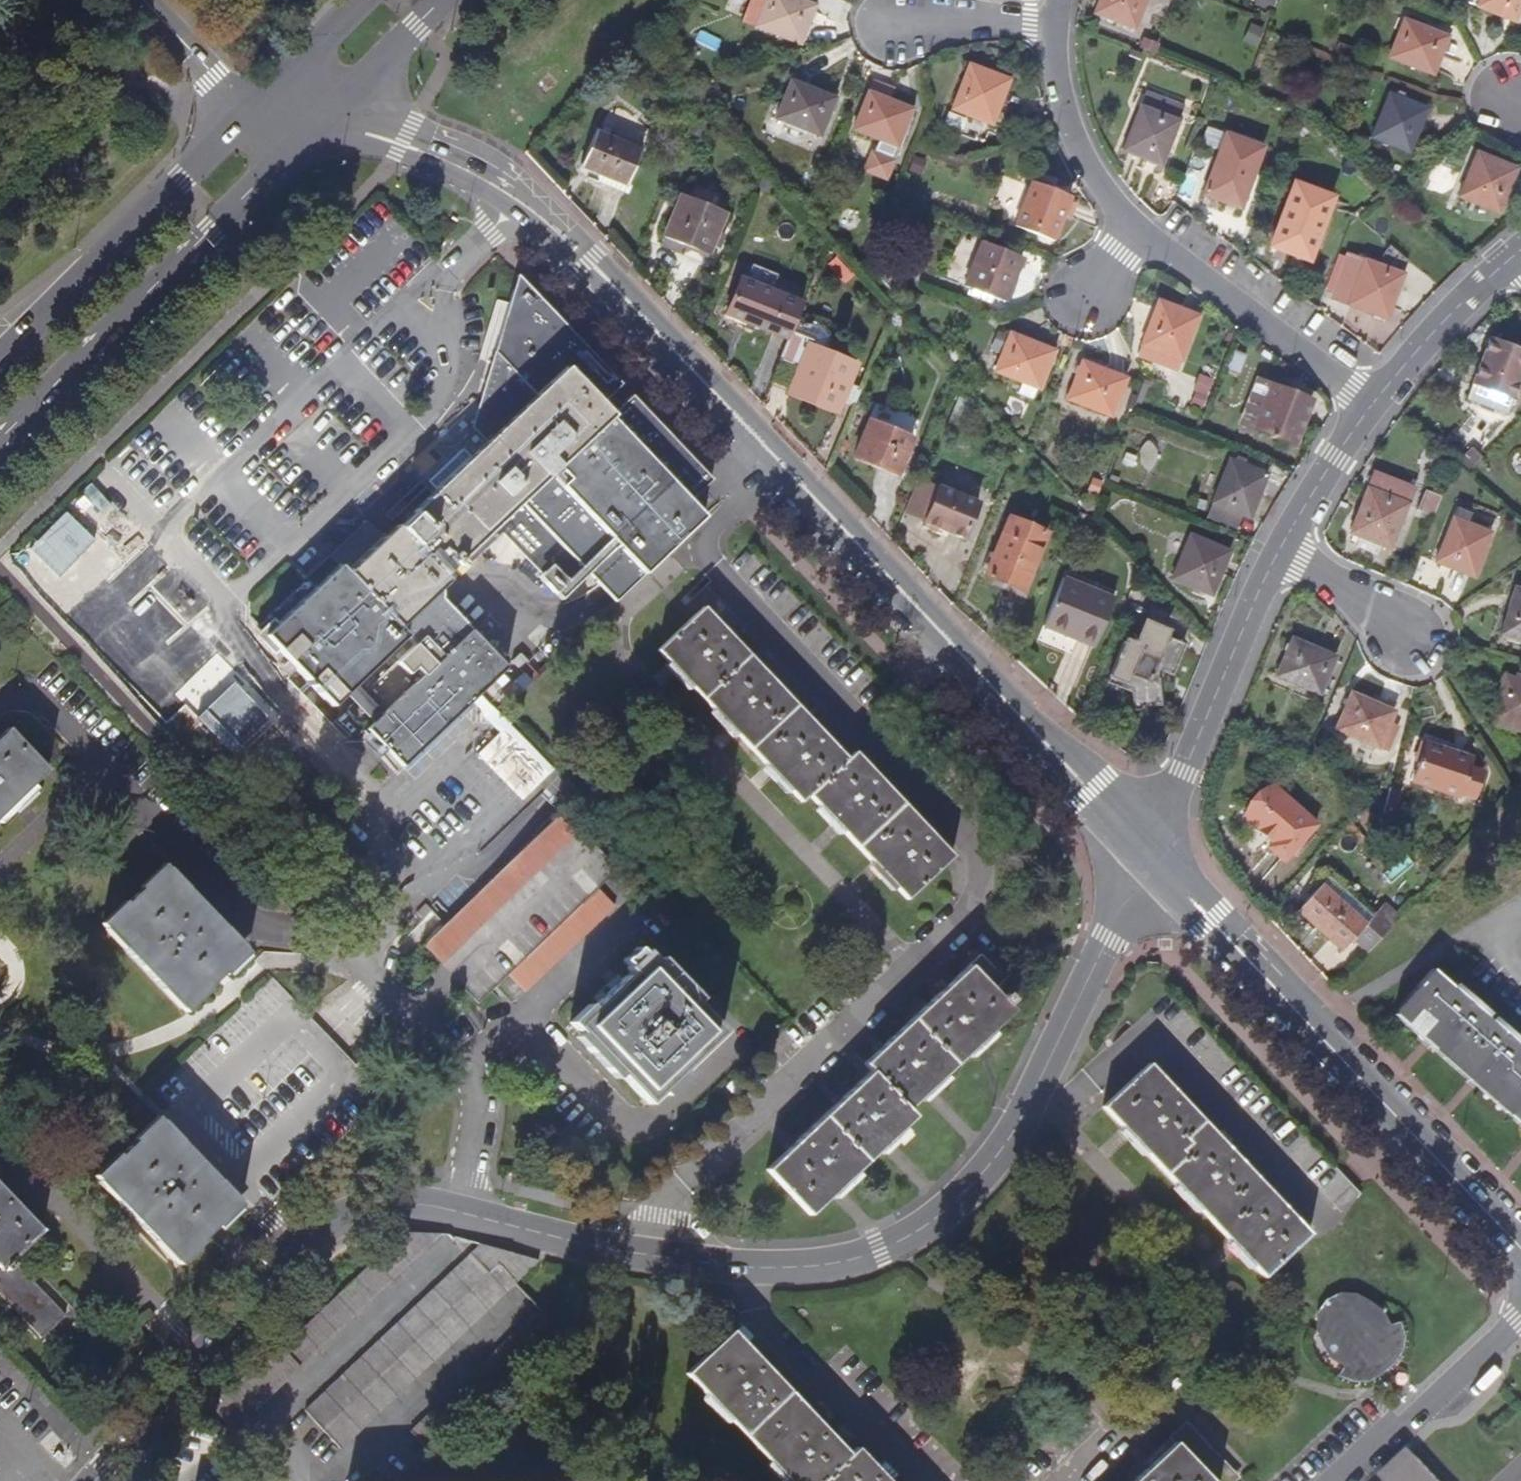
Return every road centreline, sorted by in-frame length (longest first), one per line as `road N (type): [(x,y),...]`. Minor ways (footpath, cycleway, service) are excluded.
road 1 (residential): [(1147,852),(1052,1065),(988,1181),(905,1246),(797,1270),(652,1257),(357,1197),(277,1269),(101,1480)]
road 2 (tertiary): [(323,115),(422,145),(492,181),(587,261),(675,343),(1147,852)]
road 3 (tertiary): [(1147,852),(1520,1252)]
road 4 (secondary): [(0,440),(260,179)]
road 5 (secondary): [(251,116),(0,364)]
road 6 (residential): [(1285,547),(1147,852)]
road 7 (residential): [(1373,408),(1134,229)]
road 8 (residential): [(316,1480),(359,1457),(511,1314)]
road 9 (residential): [(265,1435),(438,1265)]
road 10 (residential): [(1134,229),(1072,120),(1060,26)]
road 11 (residential): [(1516,255),(1373,408)]
road 12 (residential): [(1060,26),(887,29)]
road 13 (residential): [(1373,408),(1285,547)]
road 14 (secondary): [(323,115),(440,0)]
road 15 (residential): [(1285,547),(1412,642)]
road 16 (tertiary): [(144,0),(251,116)]

